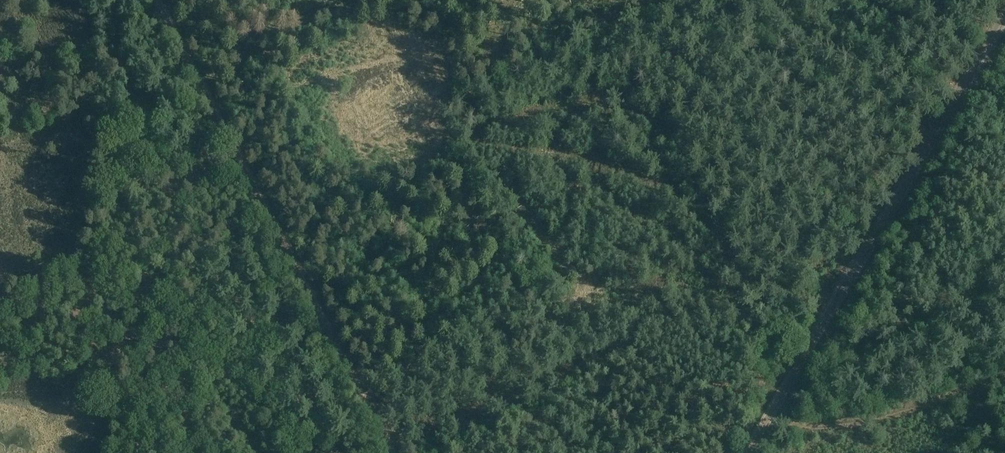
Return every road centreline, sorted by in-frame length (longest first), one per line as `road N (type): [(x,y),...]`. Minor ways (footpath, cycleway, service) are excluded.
road 1 (track): [(764,421),(1004,16)]
road 2 (track): [(333,342),(391,452)]

